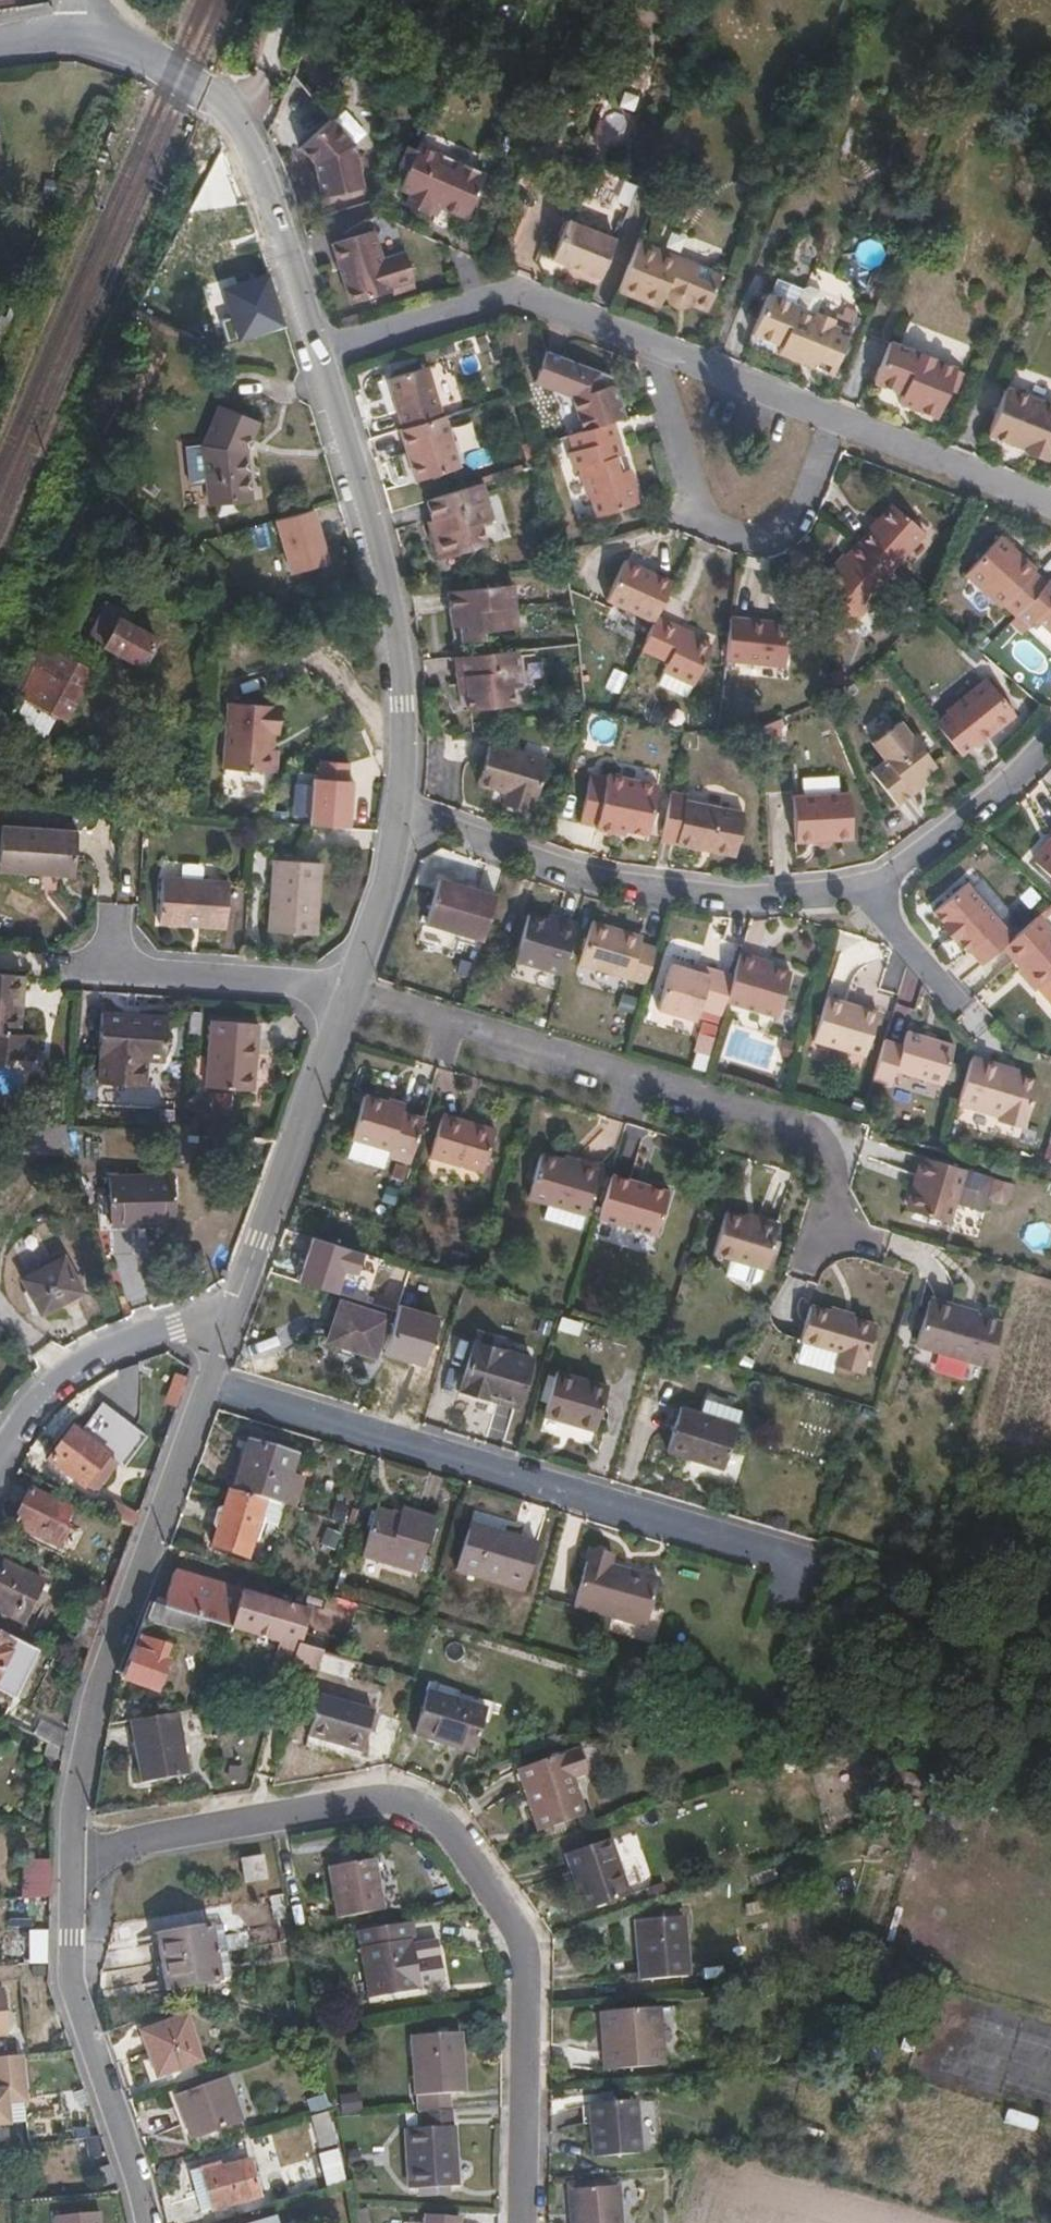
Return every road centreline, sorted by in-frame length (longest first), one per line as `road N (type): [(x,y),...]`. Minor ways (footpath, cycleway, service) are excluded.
road 1 (residential): [(71,1861),(354,1797),(402,1801),(445,1822),(485,1869),(532,1961),(524,2222)]
road 2 (residential): [(797,1588),(783,1556),(201,1374)]
road 3 (residential): [(823,1234),(835,1147),(341,990)]
road 4 (residential): [(71,1861),(68,1799),(82,1704),(201,1374)]
road 5 (residential): [(401,813),(683,897),(872,886)]
road 6 (residential): [(401,813),(403,710),(391,606),(324,358)]
road 7 (residential): [(324,358),(244,129),(181,76),(90,30)]
road 8 (residential): [(651,341),(695,513),(749,543),(795,527),(840,417)]
road 9 (residential): [(148,2222),(76,1989),(71,1861)]
road 10 (residential): [(220,1321),(341,990)]
road 11 (residential): [(324,358),(525,290),(651,341)]
road 12 (residential): [(220,1321),(173,1326),(57,1379),(0,1469)]
road 13 (residential): [(872,886),(981,800),(1050,723)]
road 14 (residential): [(840,417),(1050,503)]
road 15 (residential): [(341,990),(117,973)]
road 16 (residential): [(651,341),(840,417)]
road 17 (residential): [(341,990),(401,813)]
road 18 (residential): [(872,886),(961,1005)]
road 19 (track): [(288,0),(244,129)]

